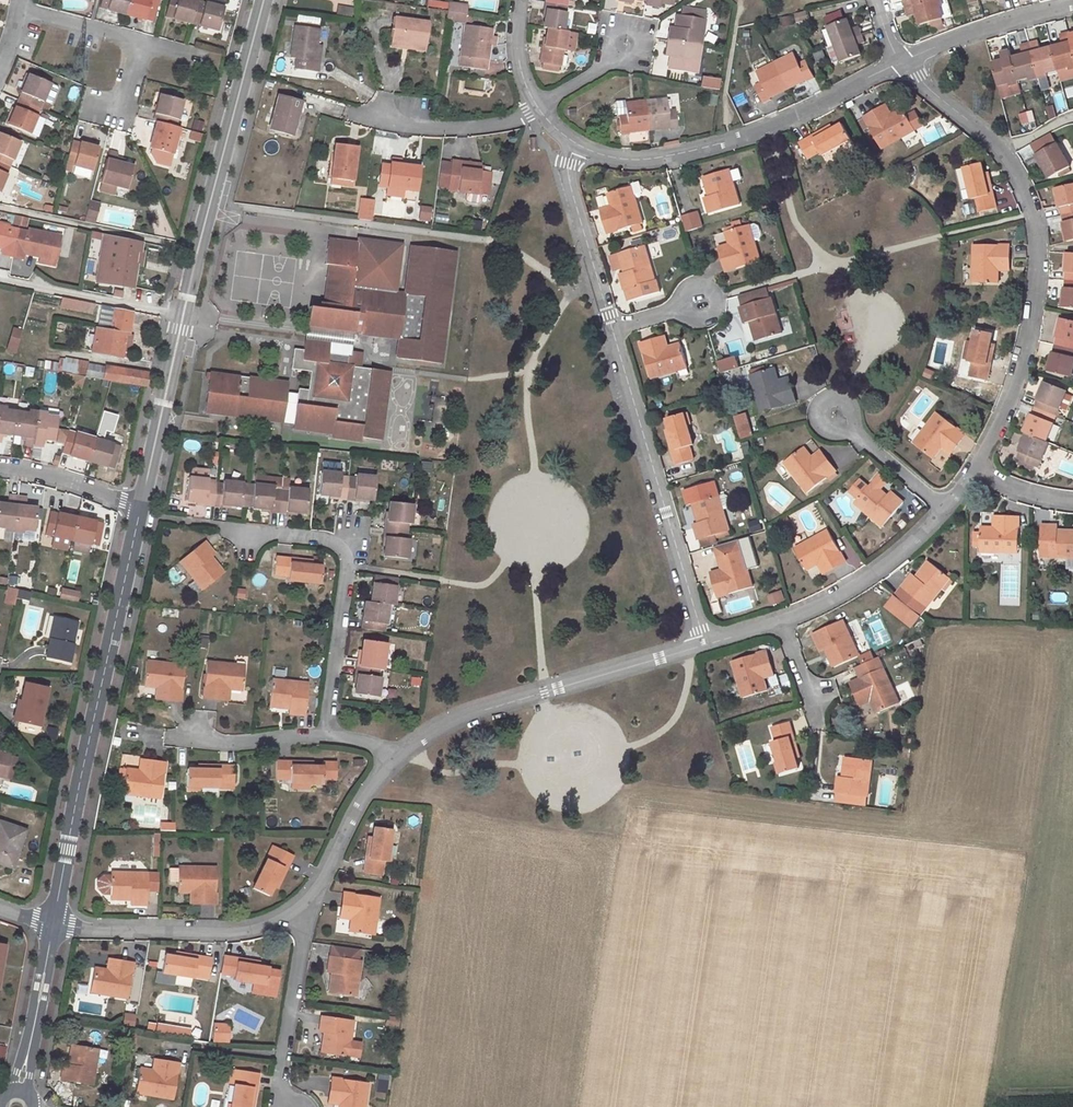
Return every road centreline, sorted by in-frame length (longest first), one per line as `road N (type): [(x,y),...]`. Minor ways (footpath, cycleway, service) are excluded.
road 1 (residential): [(141,507),(54,924)]
road 2 (residential): [(559,145),(613,157),(682,153),(760,130),(900,60)]
road 3 (residential): [(702,638),(463,714),(392,760)]
road 4 (residential): [(258,0),(185,315)]
road 5 (residential): [(613,329),(702,638)]
road 6 (residential): [(214,526),(311,535),(344,554),(327,735)]
road 7 (residential): [(297,905),(274,921),(164,930),(54,924)]
road 8 (residential): [(1035,246),(1024,352),(973,467)]
road 9 (residential): [(297,905),(307,926),(279,1090),(287,1106)]
road 10 (residential): [(943,506),(887,564),(781,613)]
road 11 (residential): [(185,315),(141,507)]
road 12 (residential): [(559,145),(613,329)]
road 13 (residential): [(0,278),(185,315)]
road 14 (residential): [(358,113),(413,126),(481,127),(539,116)]
road 15 (residential): [(900,60),(985,23),(1072,4)]
road 16 (residential): [(392,760),(365,790),(311,895),(297,905)]
road 17 (residential): [(54,924),(24,1092)]
road 18 (residential): [(173,737),(231,745),(327,735)]
road 19 (residential): [(0,465),(141,507)]
road 20 (residential): [(900,60),(998,152)]
road 21 (residential): [(22,6),(141,47)]

